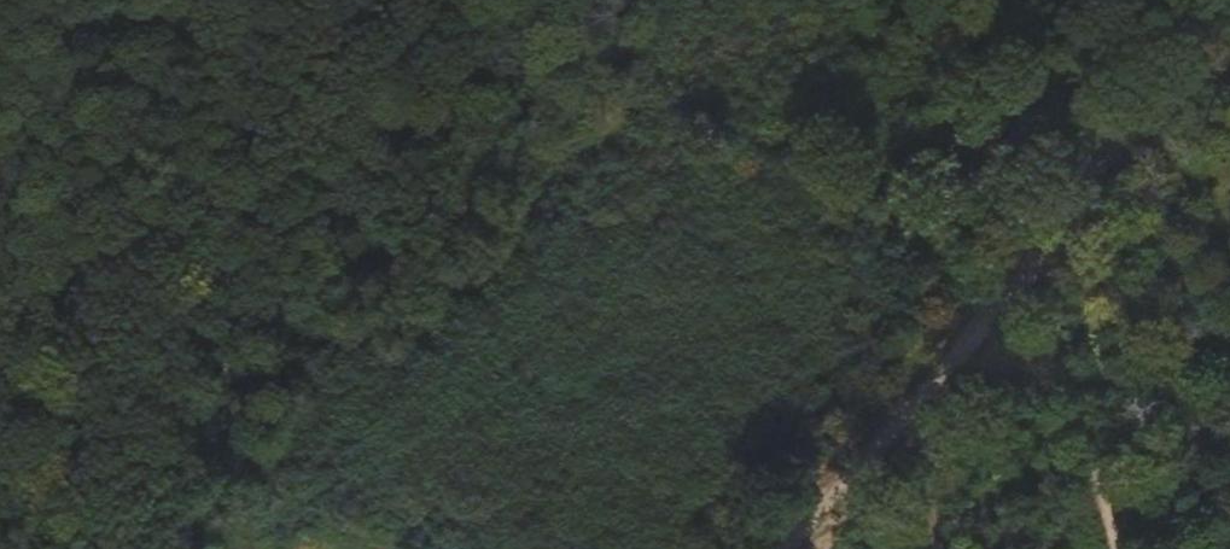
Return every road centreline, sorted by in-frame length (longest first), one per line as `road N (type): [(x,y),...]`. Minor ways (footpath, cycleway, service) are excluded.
road 1 (track): [(778,548),(914,387),(1013,237),(1229,42)]

